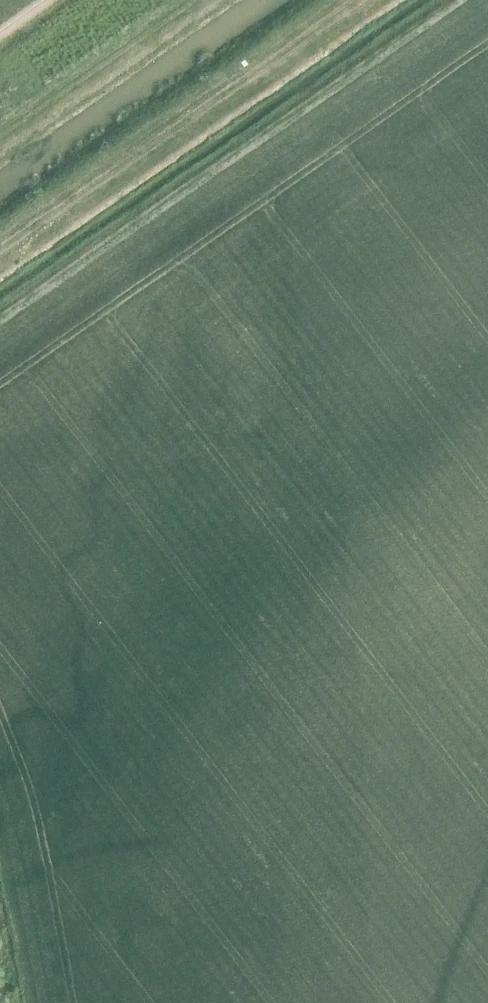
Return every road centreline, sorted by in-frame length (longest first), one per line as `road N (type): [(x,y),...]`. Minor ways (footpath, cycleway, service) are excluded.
road 1 (track): [(364,0),(0,254)]

